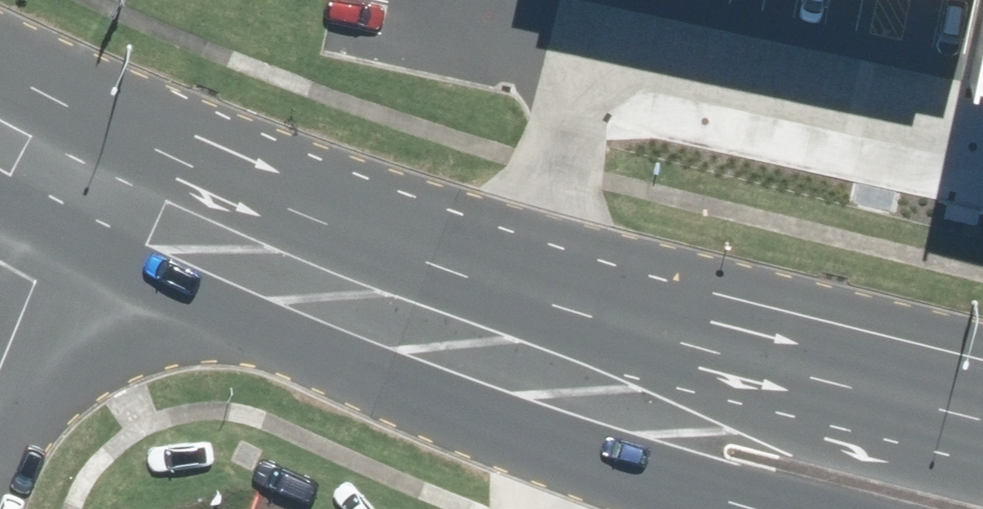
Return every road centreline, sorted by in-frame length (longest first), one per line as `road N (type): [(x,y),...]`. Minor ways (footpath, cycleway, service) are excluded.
road 1 (secondary): [(82,158),(510,370),(645,417)]
road 2 (secondary): [(645,417),(786,421),(982,473)]
road 3 (unclassified): [(0,365),(82,158)]
road 4 (secondary): [(792,508),(760,500),(645,417)]

